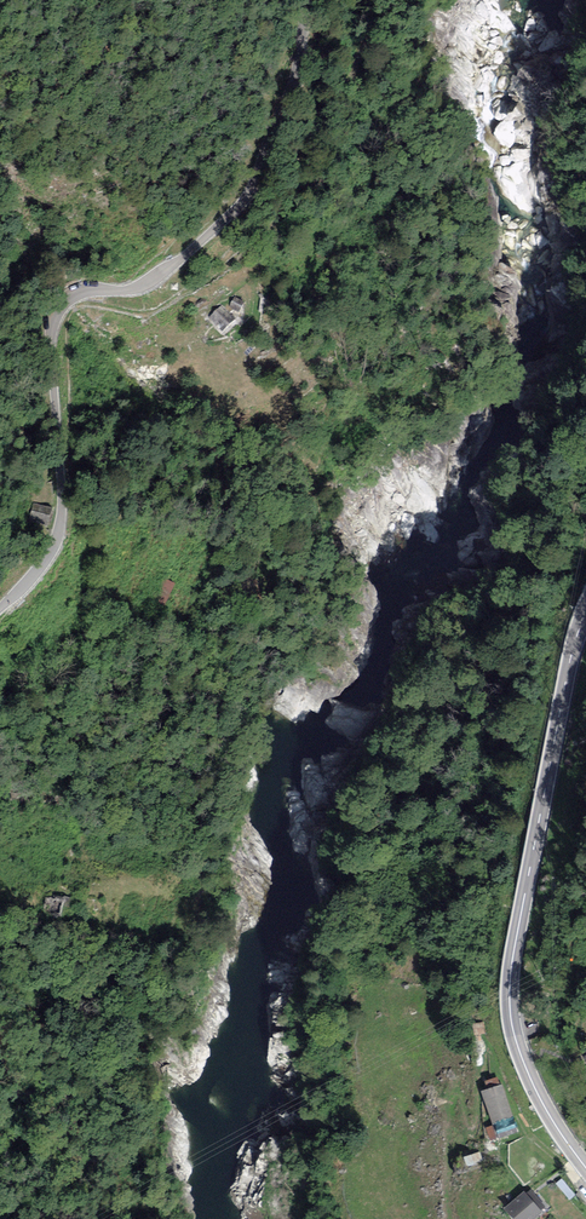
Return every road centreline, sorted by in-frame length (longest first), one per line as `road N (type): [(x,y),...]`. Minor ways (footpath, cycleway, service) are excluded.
road 1 (unclassified): [(0,611),(58,530),(51,353),(59,312),(79,295),(156,278),(241,205),(295,78),(306,0)]
road 2 (tertiary): [(585,1167),(543,1104),(509,1003),(571,654),(585,617)]

